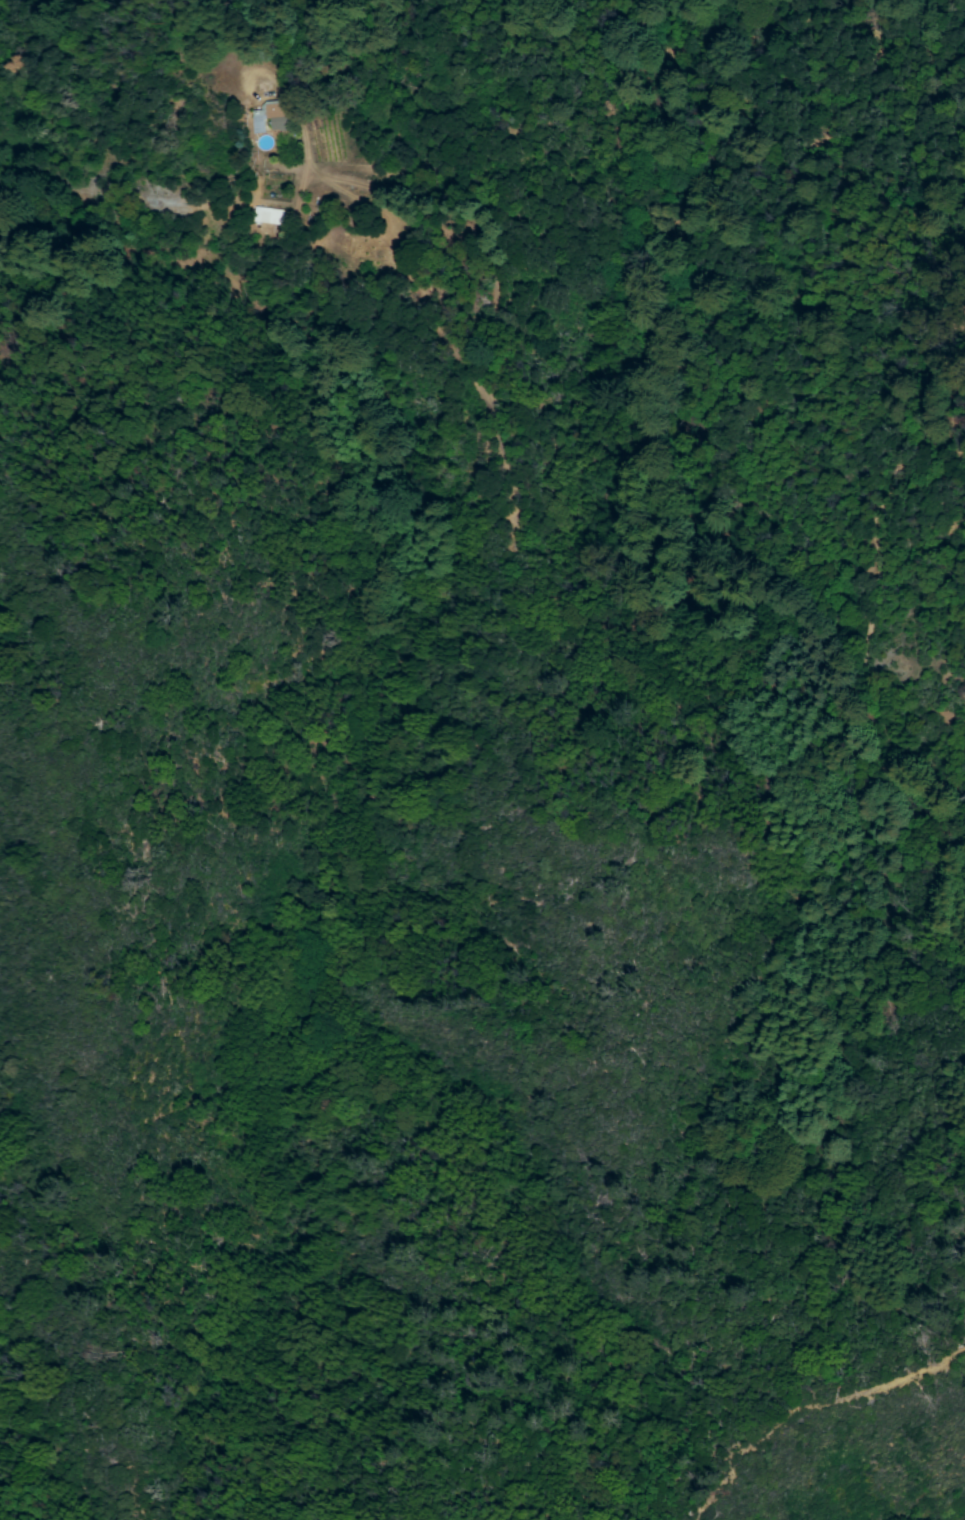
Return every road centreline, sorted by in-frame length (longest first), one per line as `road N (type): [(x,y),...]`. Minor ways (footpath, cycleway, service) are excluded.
road 1 (track): [(964,1361),(825,1405),(784,1427),(755,1450),(710,1519)]

